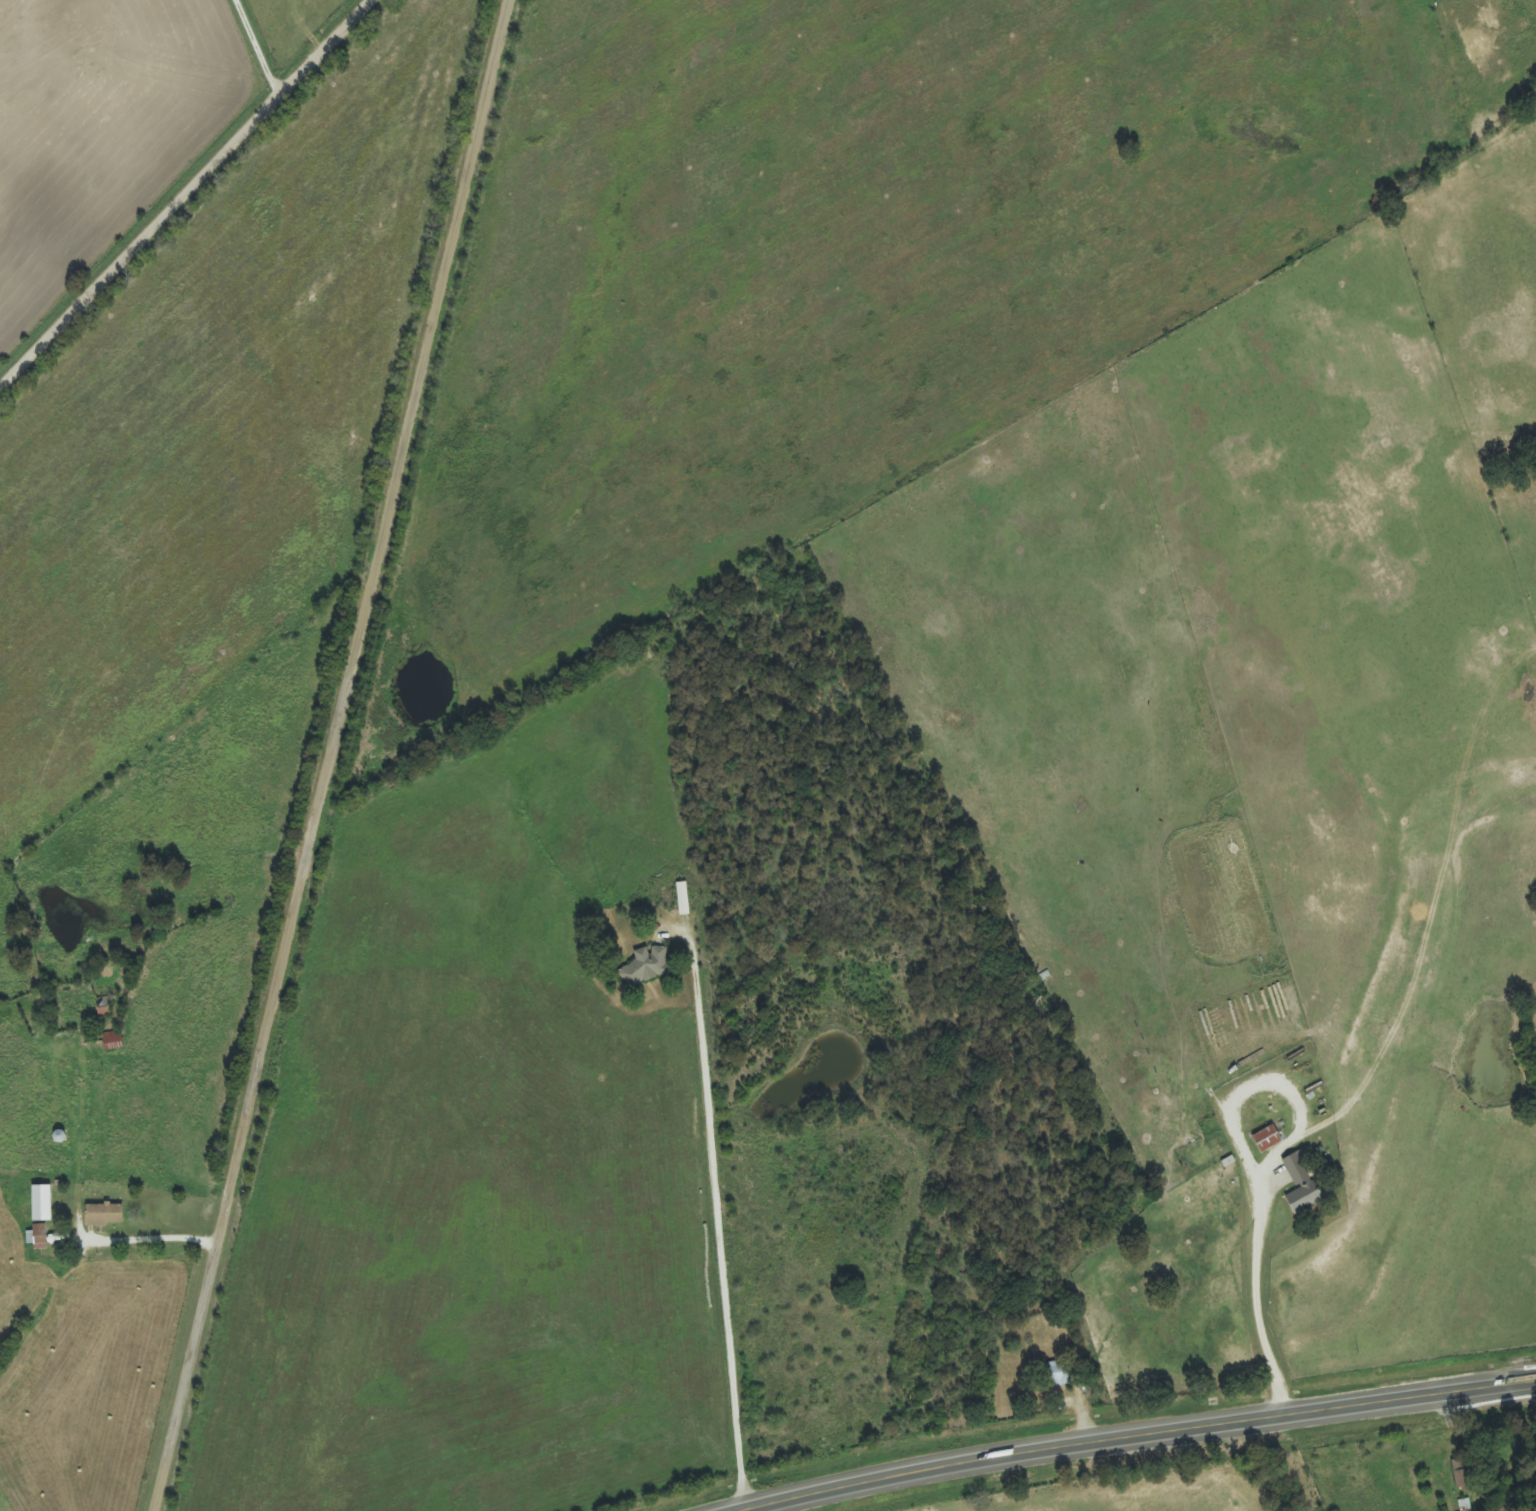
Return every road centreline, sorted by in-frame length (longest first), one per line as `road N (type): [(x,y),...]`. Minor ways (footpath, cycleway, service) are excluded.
road 1 (residential): [(161,1510),(515,0)]
road 2 (residential): [(1310,1423),(1237,1269),(1231,1212),(1324,1099),(1346,1002),(1399,918),(1438,789),(1531,739)]
road 3 (primary): [(1535,1387),(774,1510)]
road 4 (residential): [(0,395),(378,0)]

